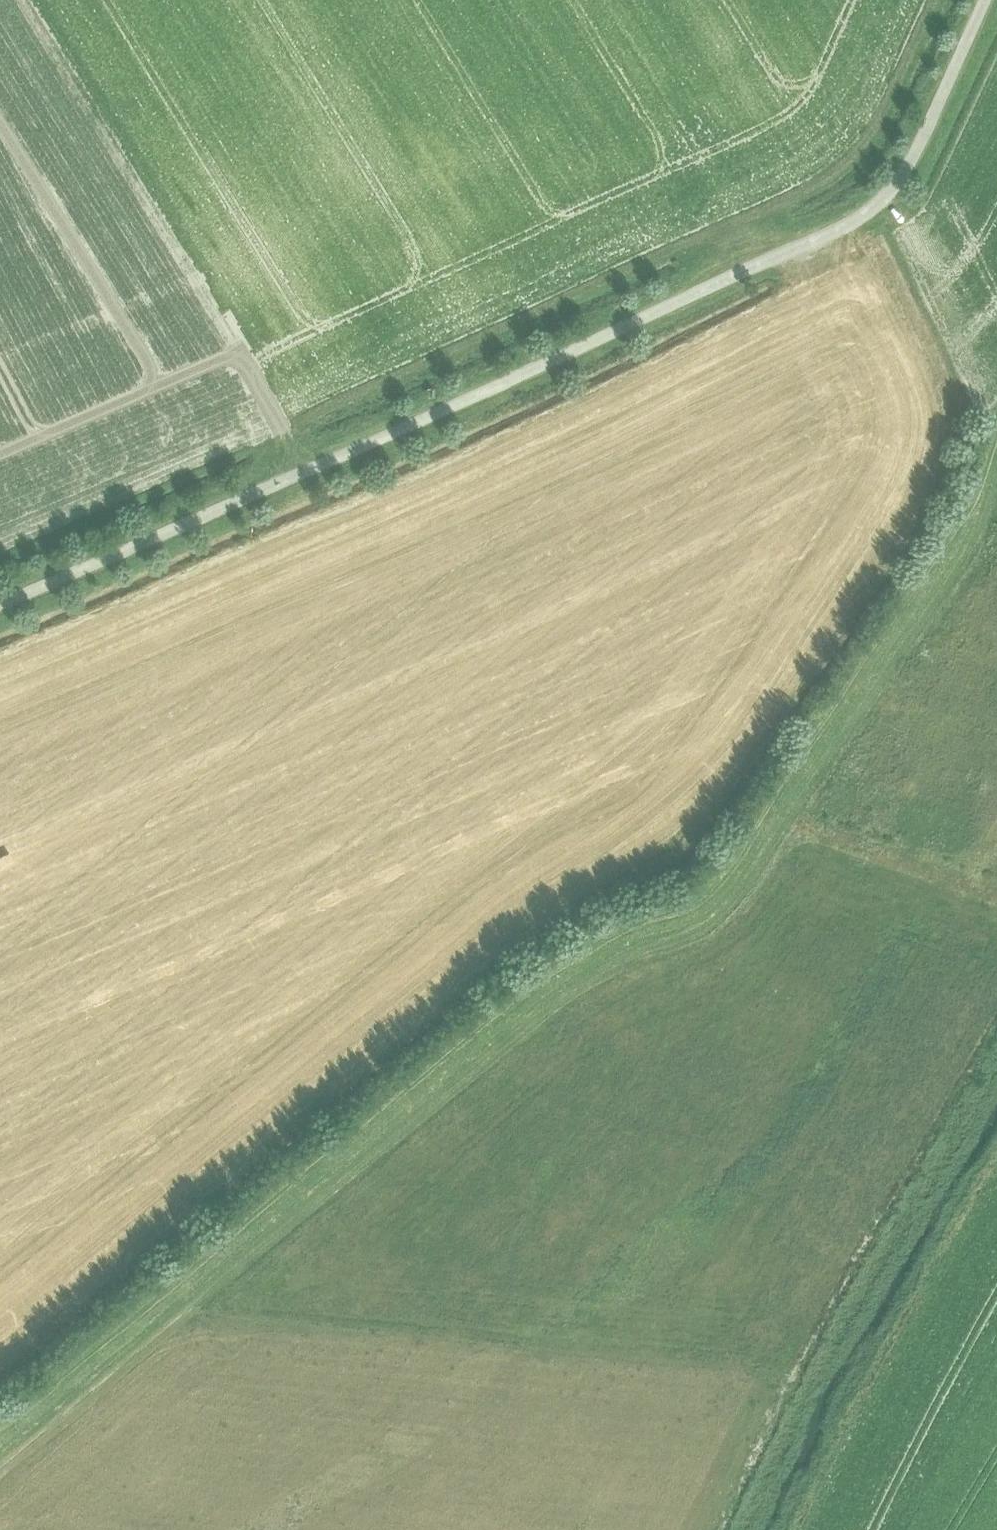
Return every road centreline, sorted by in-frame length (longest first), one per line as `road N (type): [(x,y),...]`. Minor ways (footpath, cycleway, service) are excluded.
road 1 (track): [(996,434),(967,509),(714,878),(598,935),(541,975),(0,1423)]
road 2 (unclassified): [(0,601),(843,227),(900,176),(984,0)]

